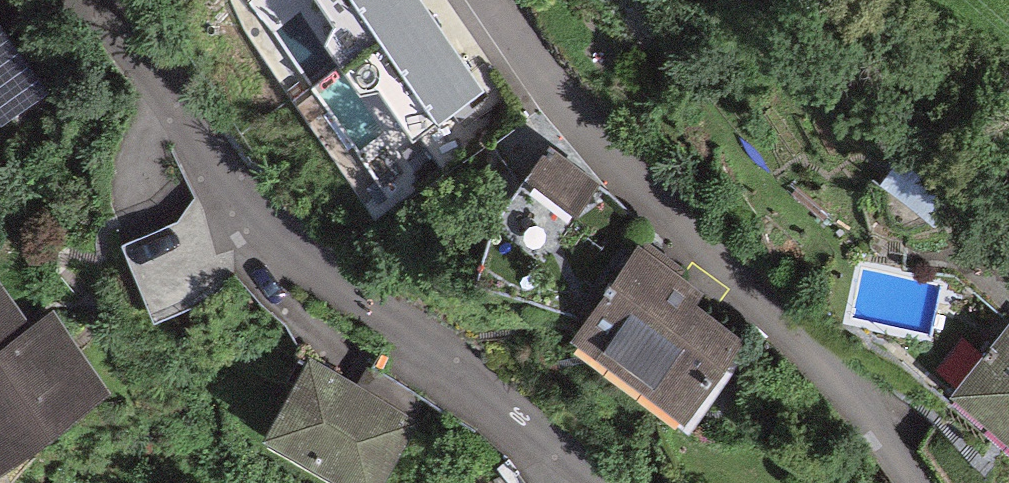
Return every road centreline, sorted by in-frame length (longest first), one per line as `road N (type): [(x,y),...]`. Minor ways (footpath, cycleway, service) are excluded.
road 1 (residential): [(80,0),(298,245),(355,296),(502,395),(605,482)]
road 2 (residential): [(916,482),(806,346),(562,103),(489,0)]

